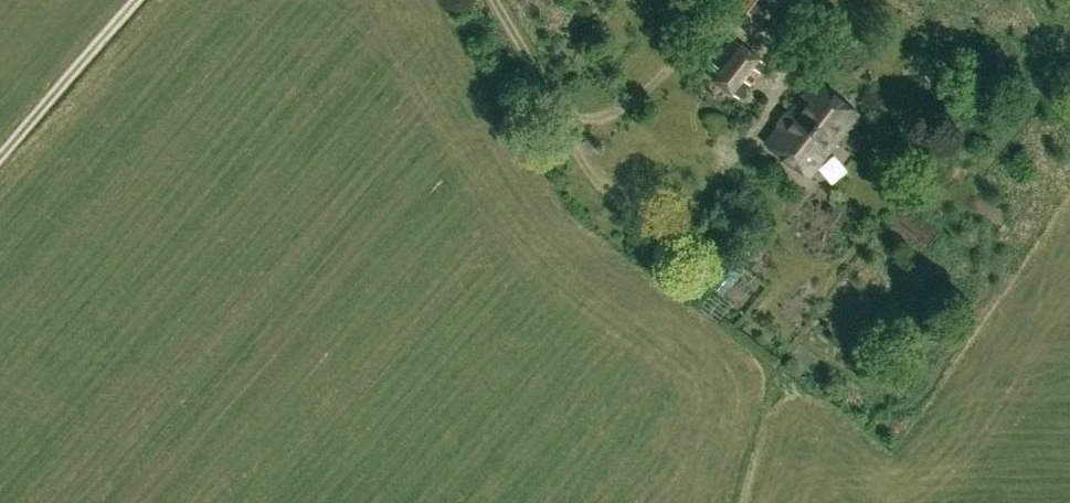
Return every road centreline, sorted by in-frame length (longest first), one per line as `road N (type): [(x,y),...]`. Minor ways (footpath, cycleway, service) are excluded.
road 1 (track): [(494,0),(550,101),(584,118),(620,111),(726,13)]
road 2 (track): [(0,157),(139,0)]
road 3 (track): [(550,101),(616,204),(685,253)]

